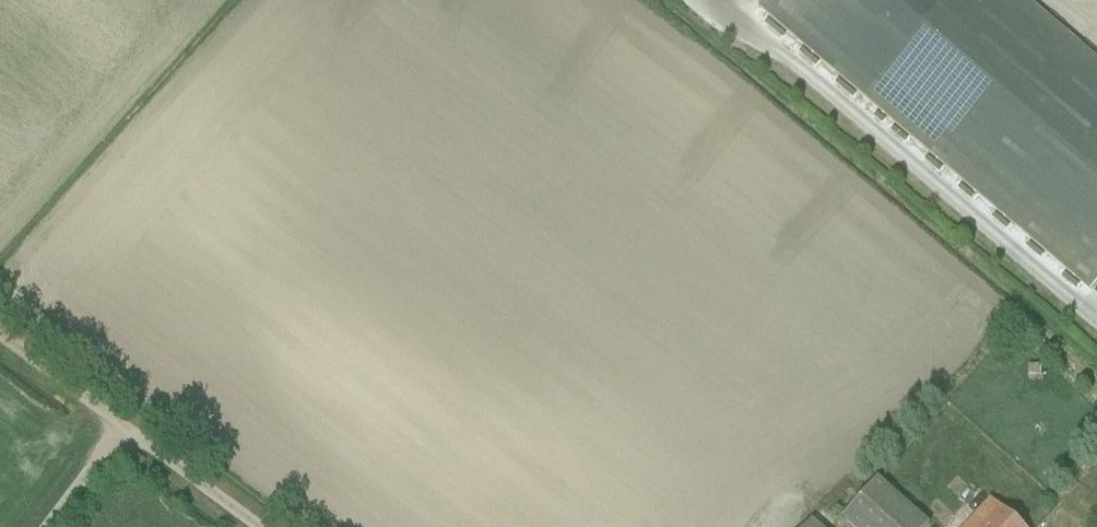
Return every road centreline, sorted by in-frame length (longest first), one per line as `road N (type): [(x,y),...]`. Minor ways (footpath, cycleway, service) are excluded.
road 1 (unclassified): [(264,526),(123,424)]
road 2 (unclassified): [(46,526),(123,424)]

